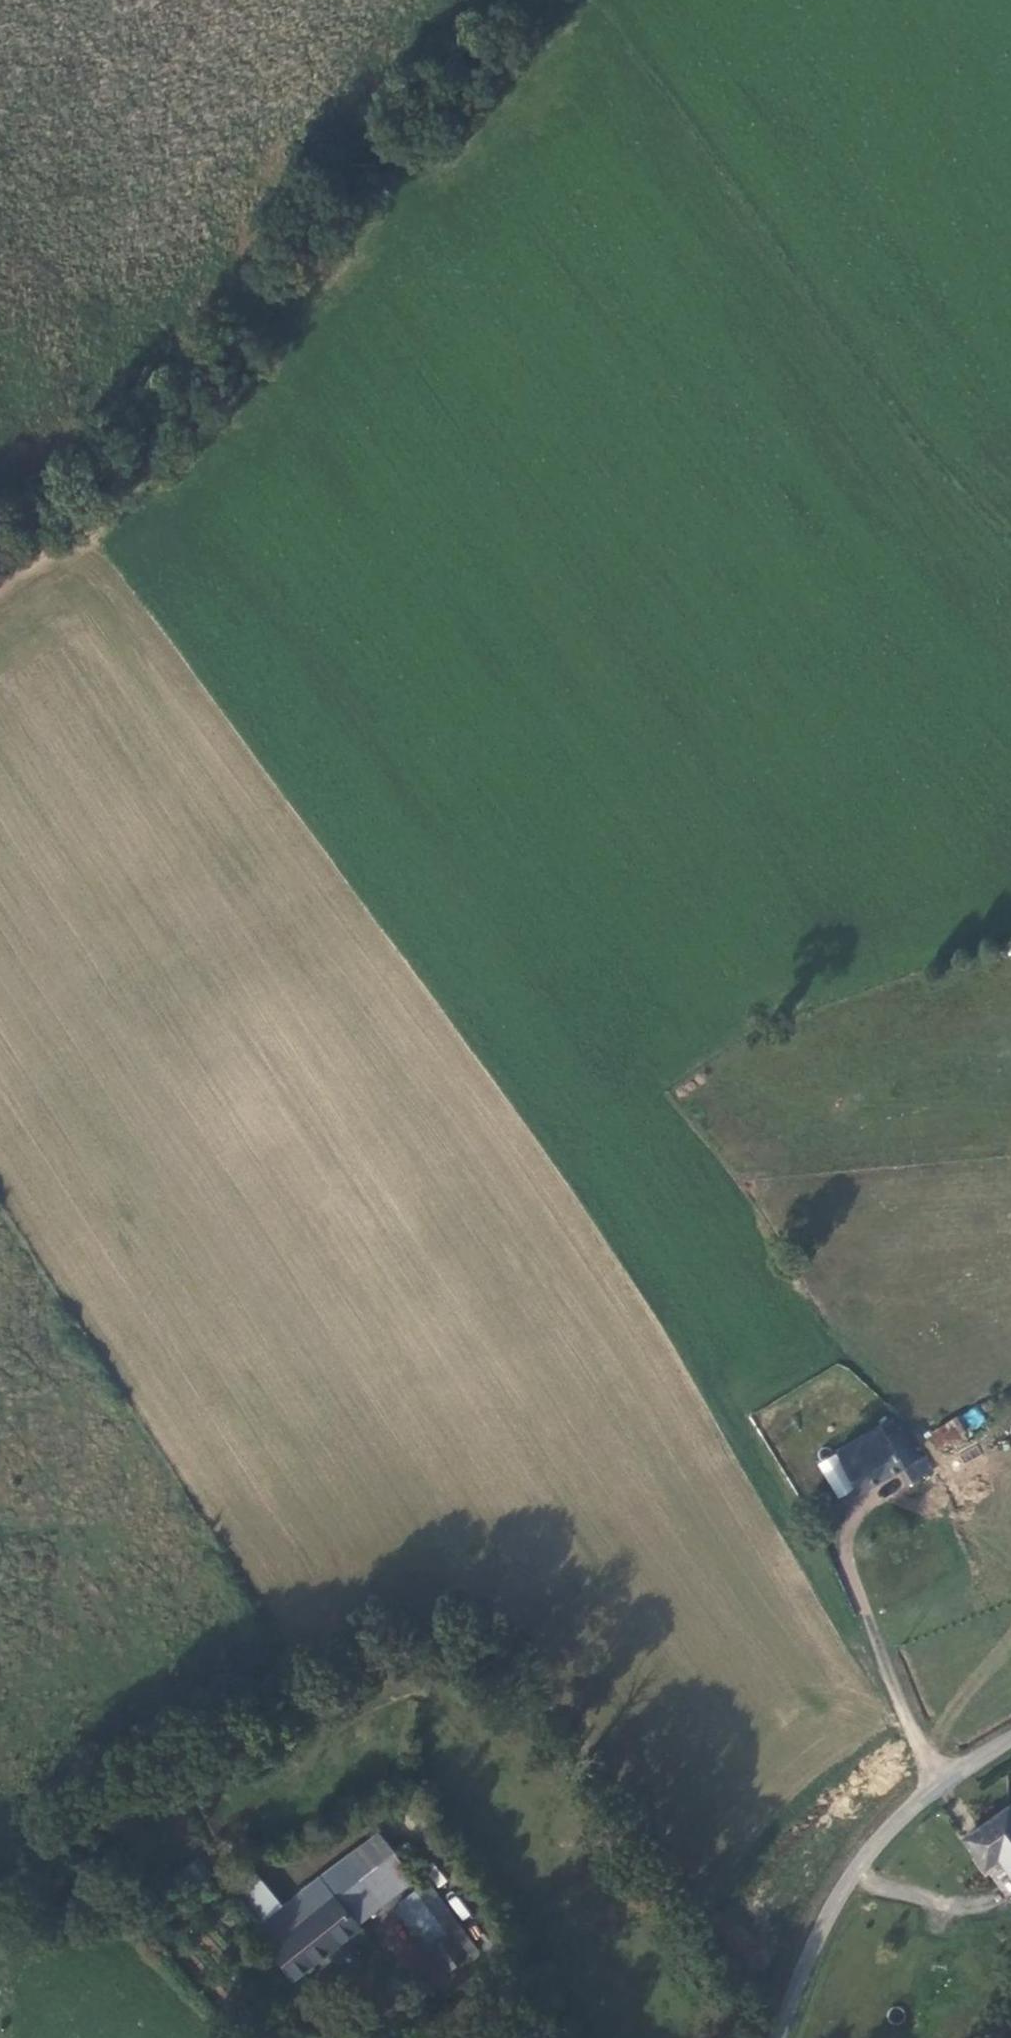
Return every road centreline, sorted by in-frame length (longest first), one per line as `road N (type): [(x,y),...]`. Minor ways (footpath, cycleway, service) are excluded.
road 1 (unclassified): [(1010,1739),(892,1817),(847,1878),(778,2037)]

